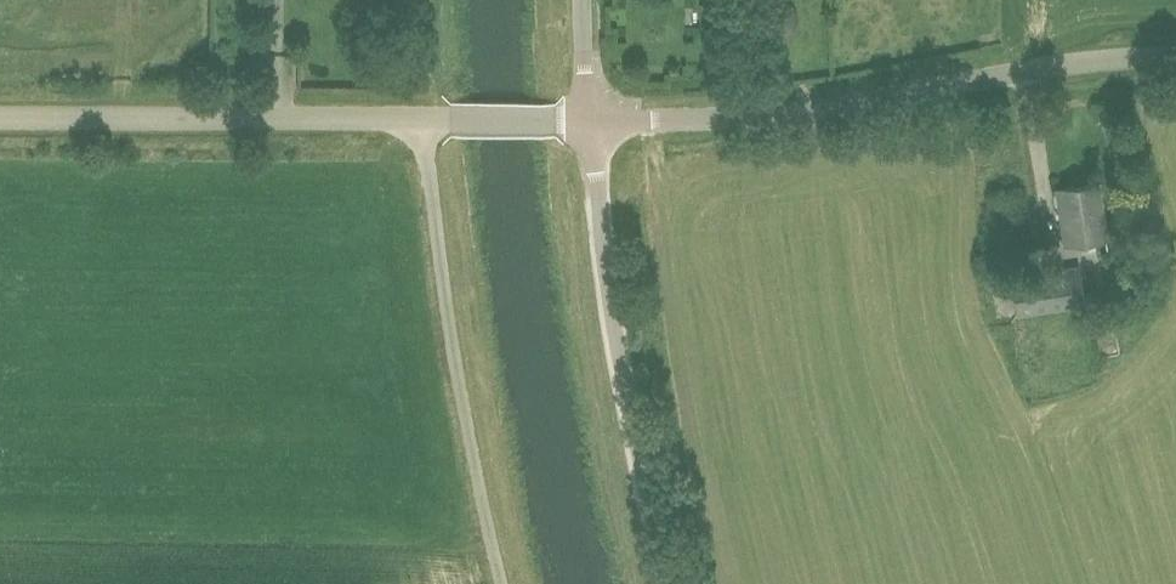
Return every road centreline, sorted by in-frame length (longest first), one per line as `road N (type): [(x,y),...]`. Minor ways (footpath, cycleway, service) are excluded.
road 1 (unclassified): [(1175,59),(1041,69),(799,115),(590,121)]
road 2 (unclassified): [(670,583),(612,365),(590,121)]
road 3 (unclassified): [(500,583),(453,350),(421,120)]
road 4 (unclassified): [(0,118),(421,120)]
road 5 (unclassified): [(421,120),(590,121)]
road 6 (unclassified): [(590,121),(583,0)]

